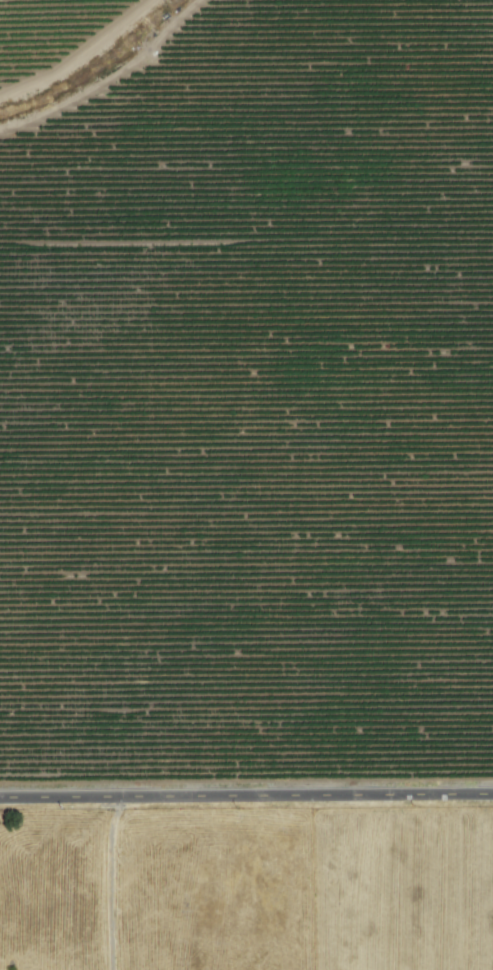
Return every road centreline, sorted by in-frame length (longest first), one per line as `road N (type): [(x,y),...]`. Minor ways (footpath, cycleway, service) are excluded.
road 1 (residential): [(0,798),(492,796)]

